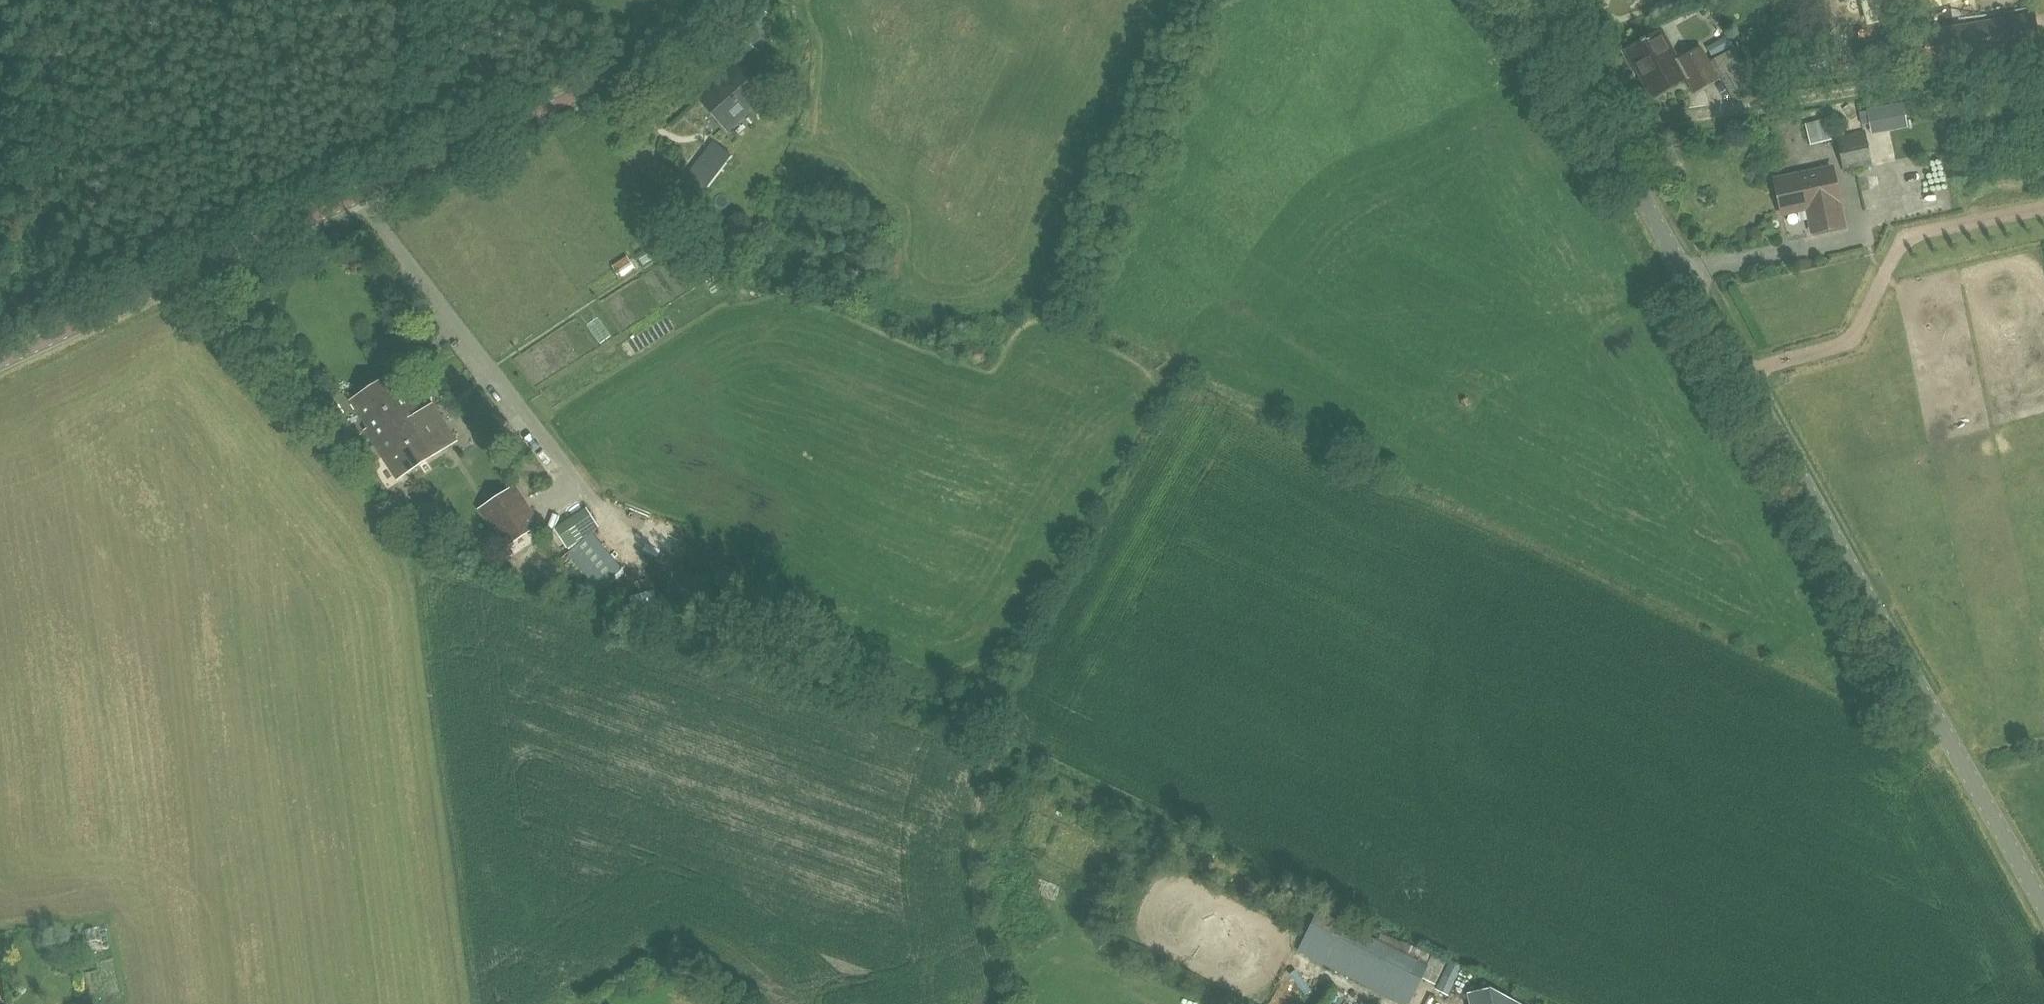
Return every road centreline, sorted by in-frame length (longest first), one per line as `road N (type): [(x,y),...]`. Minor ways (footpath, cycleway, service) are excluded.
road 1 (unclassified): [(2043,908),(1530,0)]
road 2 (unclassified): [(0,357),(646,61),(717,0)]

